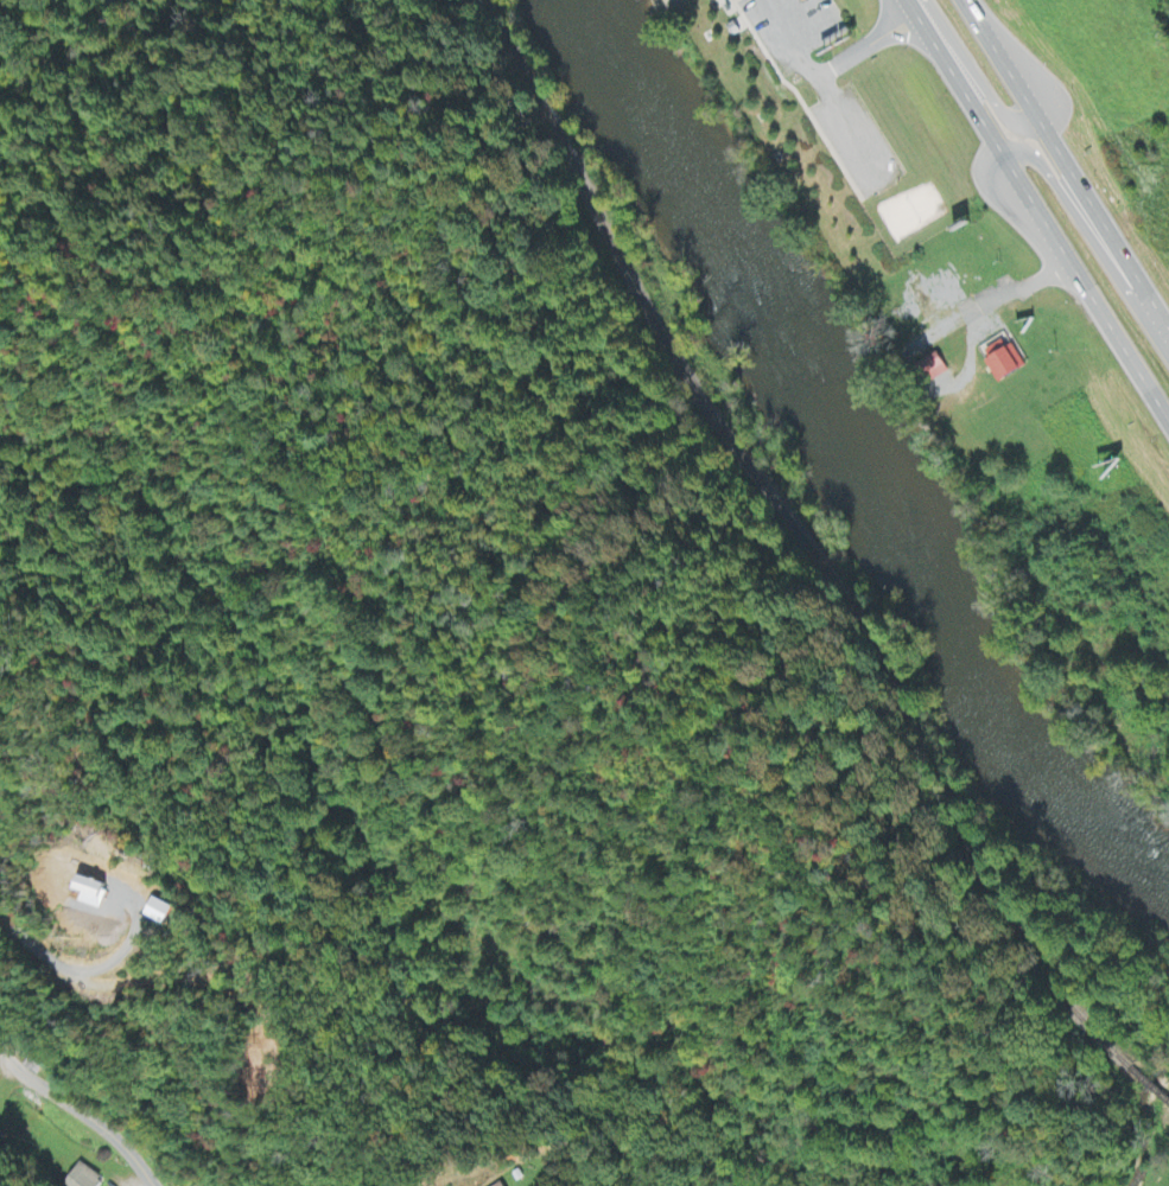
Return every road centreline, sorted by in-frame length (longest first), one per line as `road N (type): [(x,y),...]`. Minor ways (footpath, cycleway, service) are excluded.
road 1 (trunk): [(905,0),(1168,427)]
road 2 (trunk): [(1168,335),(960,0)]
road 3 (trunk): [(1168,342),(1038,160),(1023,152),(996,158),(987,176),(992,189),(1049,230)]
road 4 (trunk): [(921,0),(961,42),(1012,116),(1033,117),(1043,109),(1047,87),(965,8)]
road 5 (residential): [(154,1185),(120,1142),(0,1051)]

